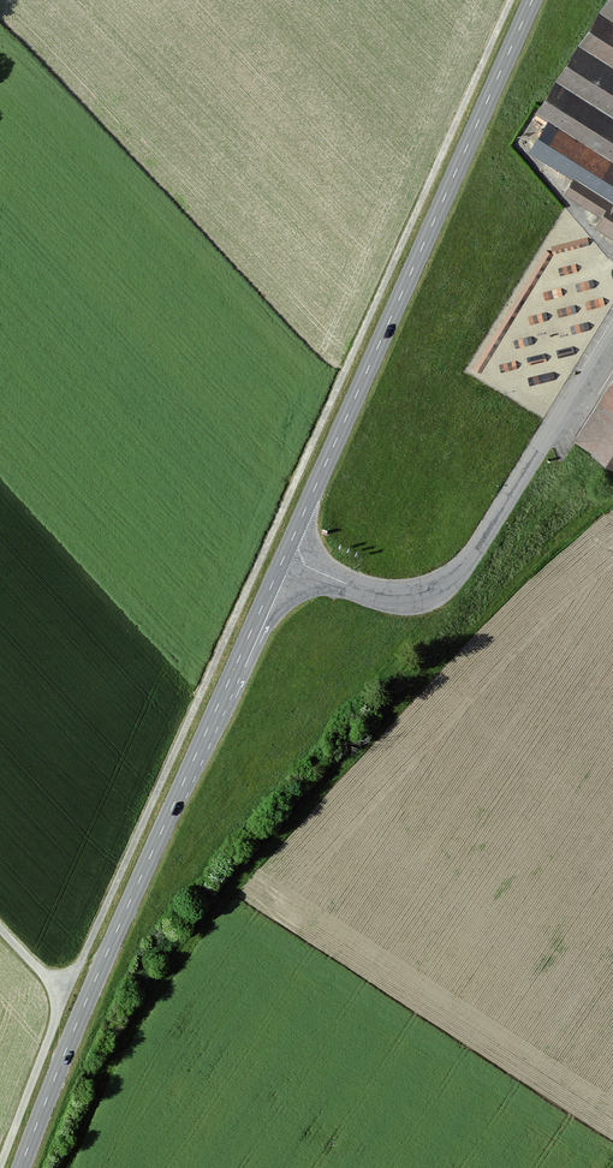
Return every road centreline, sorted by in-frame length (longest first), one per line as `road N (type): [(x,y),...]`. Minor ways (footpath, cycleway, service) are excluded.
road 1 (tertiary): [(22,1167),(88,998),(532,0)]
road 2 (track): [(0,1137),(494,0)]
road 3 (track): [(68,1167),(122,1031),(247,870),(379,733)]

